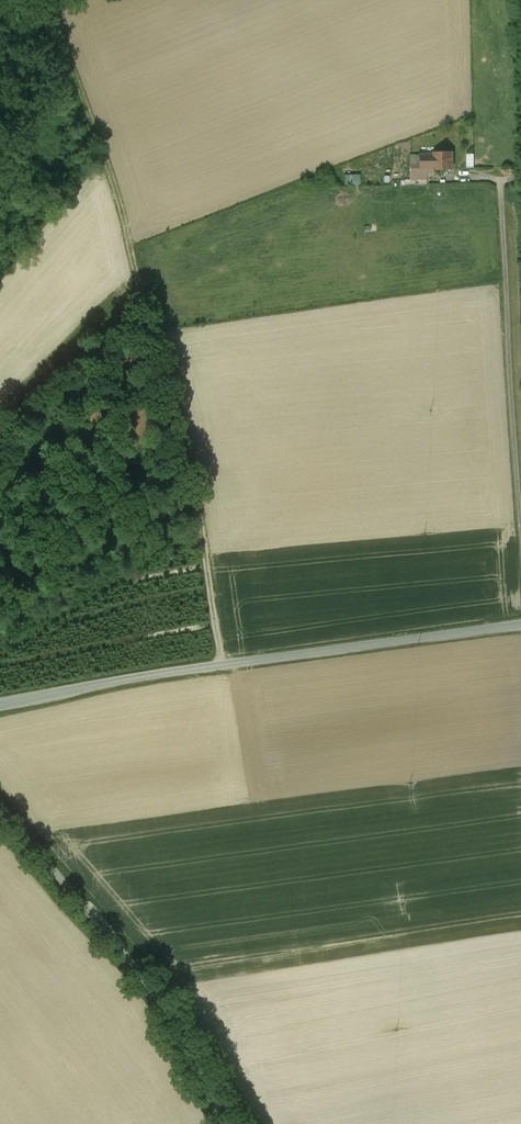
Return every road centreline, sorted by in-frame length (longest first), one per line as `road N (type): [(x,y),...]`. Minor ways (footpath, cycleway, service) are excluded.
road 1 (unclassified): [(0,704),(154,675),(520,626)]
road 2 (unclassified): [(0,805),(164,1005),(227,1123)]

